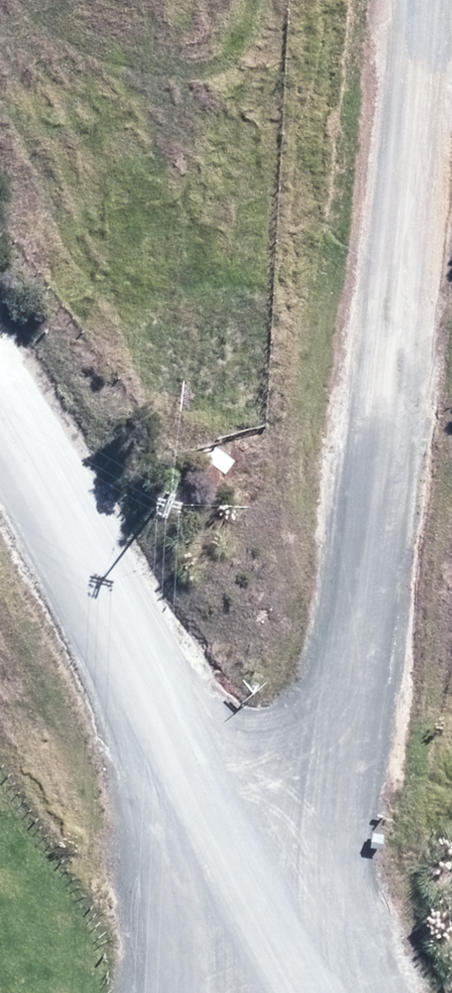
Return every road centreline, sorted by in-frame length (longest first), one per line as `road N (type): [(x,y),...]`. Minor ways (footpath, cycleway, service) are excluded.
road 1 (unclassified): [(418,0),(341,708),(287,985)]
road 2 (tertiary): [(0,402),(113,593),(287,985)]

